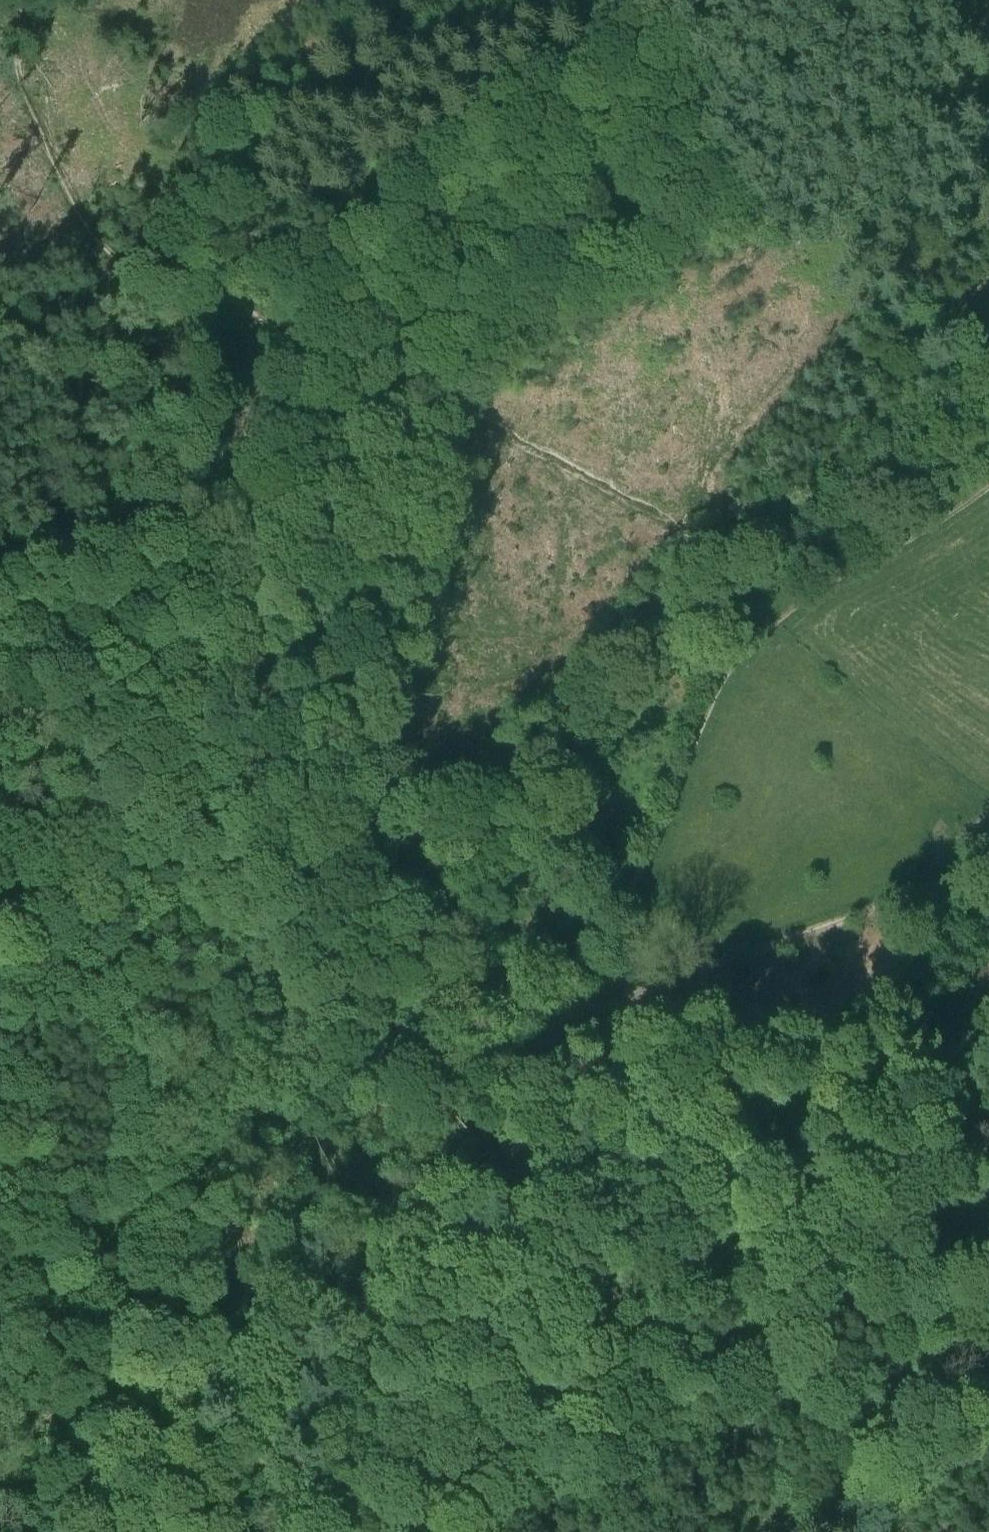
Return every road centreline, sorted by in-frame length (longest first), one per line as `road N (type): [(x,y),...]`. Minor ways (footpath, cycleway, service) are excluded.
road 1 (track): [(576,995),(576,952),(665,826),(710,709),(743,654),(807,599),(988,488)]

